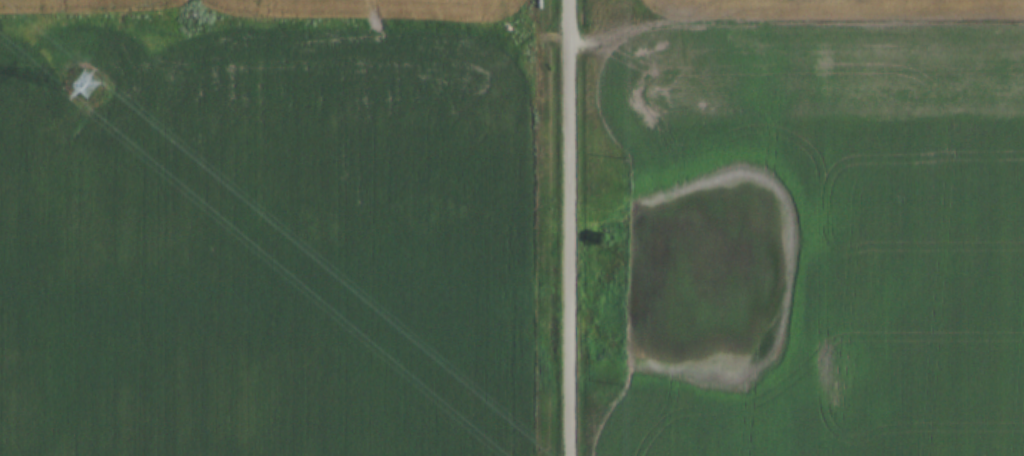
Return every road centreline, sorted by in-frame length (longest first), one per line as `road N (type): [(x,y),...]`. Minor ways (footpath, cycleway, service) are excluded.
road 1 (track): [(569,58),(626,31),(658,26),(1023,18)]
road 2 (tertiary): [(568,455),(569,0)]

